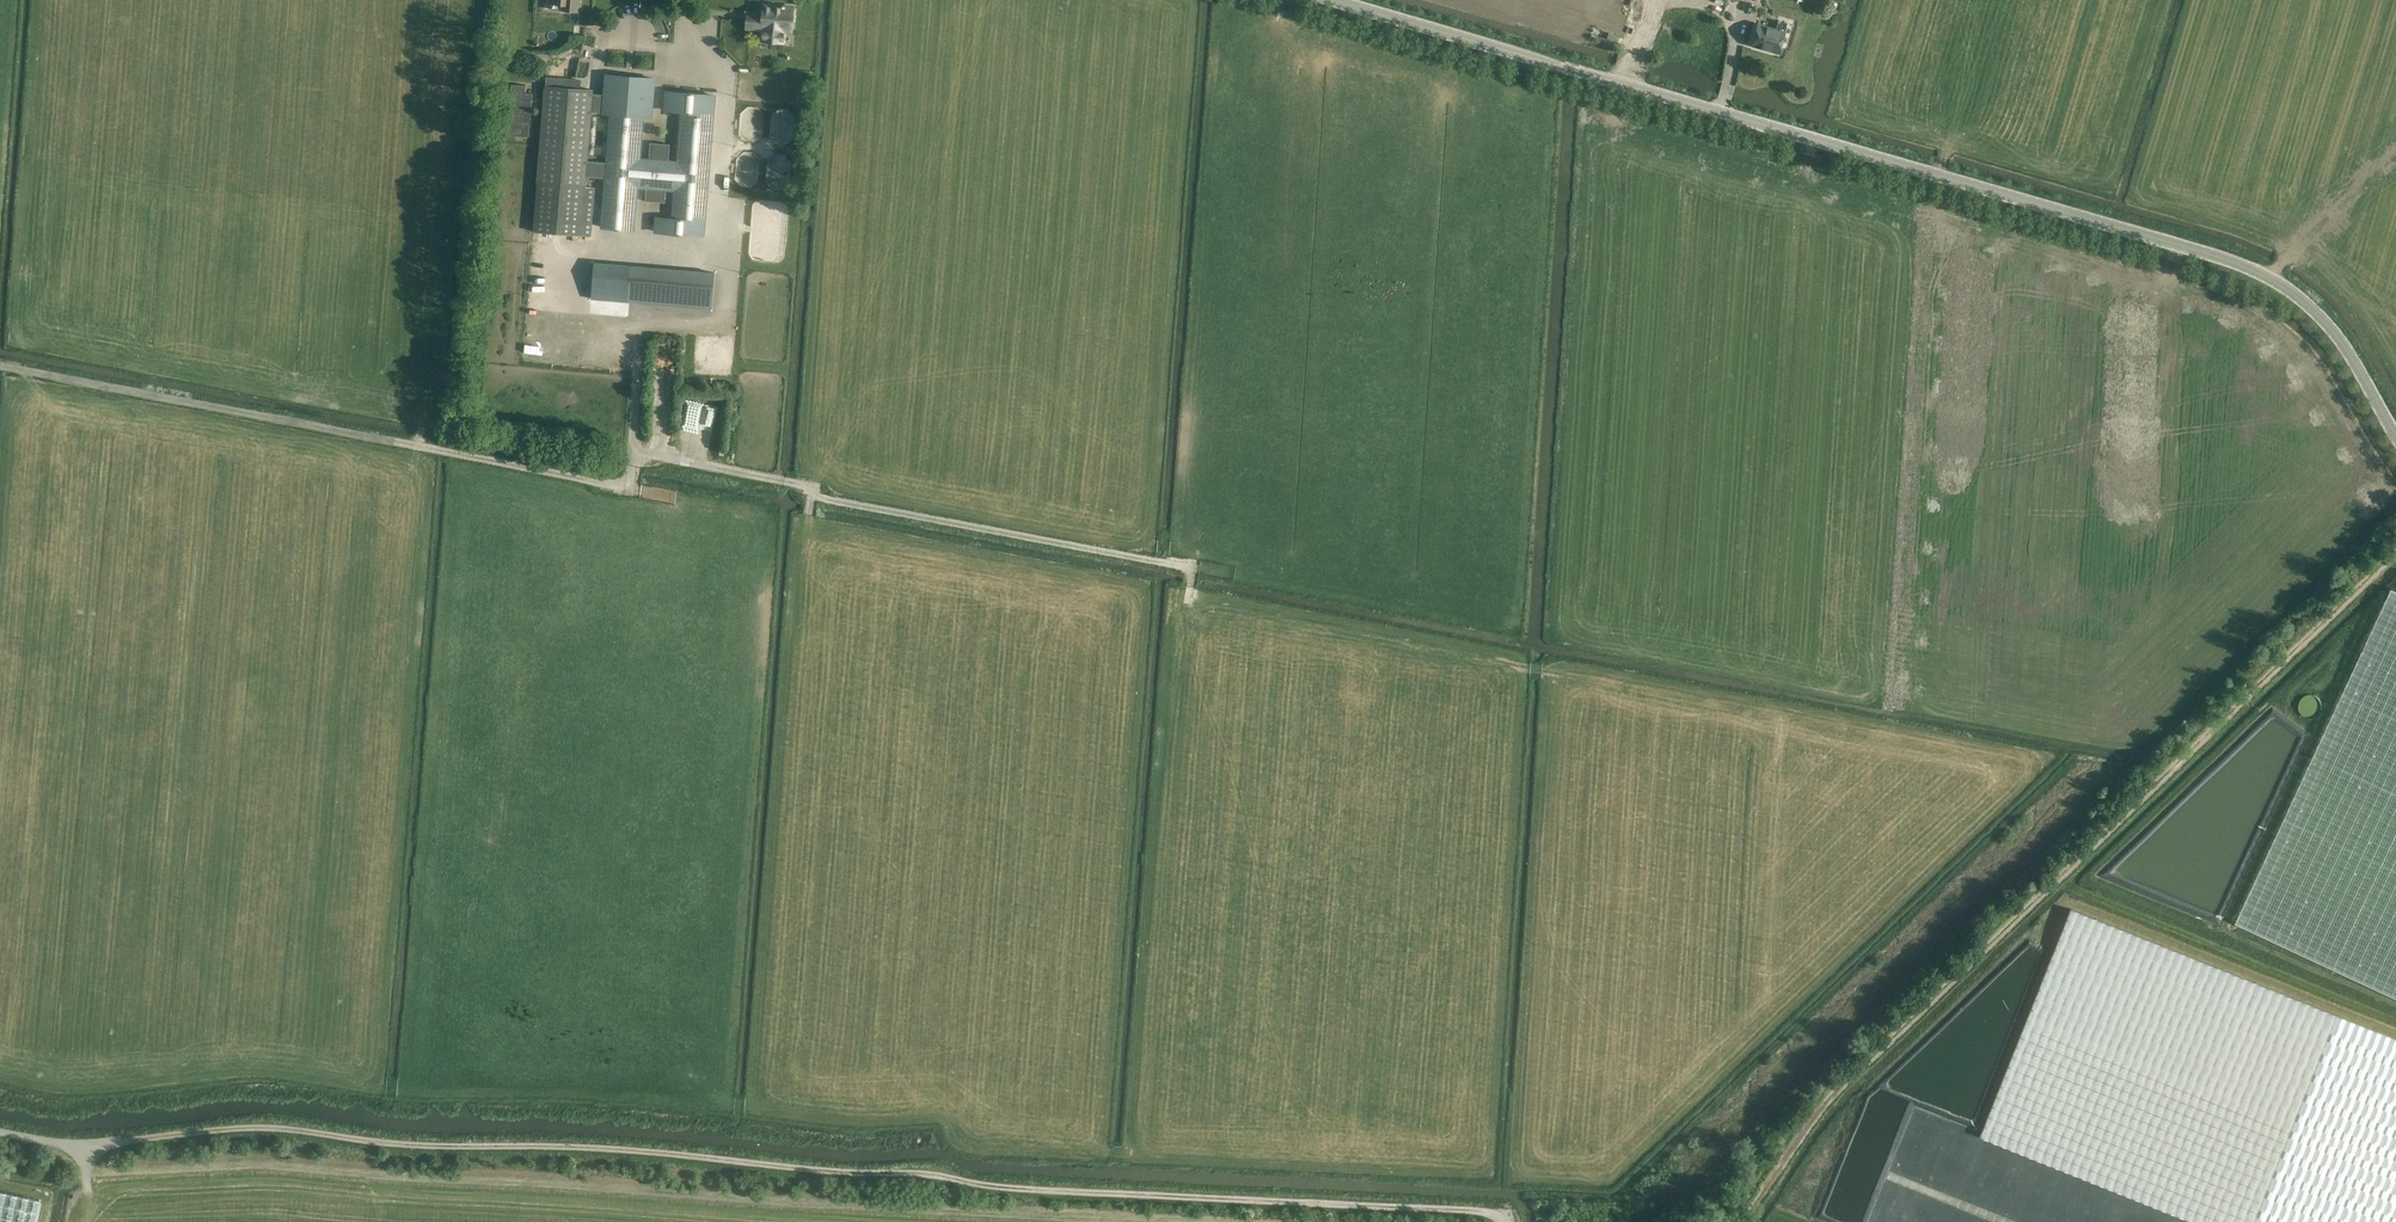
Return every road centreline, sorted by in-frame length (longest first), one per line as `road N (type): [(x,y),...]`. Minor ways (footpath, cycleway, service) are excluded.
road 1 (track): [(1510,1221),(1510,1213),(1022,1189),(929,1170),(412,1145),(264,1126),(85,1144),(0,1132)]
road 2 (track): [(0,364),(631,484),(633,451),(816,488),(815,498),(1190,567),(1188,599)]
road 3 (unclassified): [(2395,436),(2318,314),(2236,266),(1330,0)]
road 4 (track): [(2395,548),(1833,1101),(1747,1221)]

